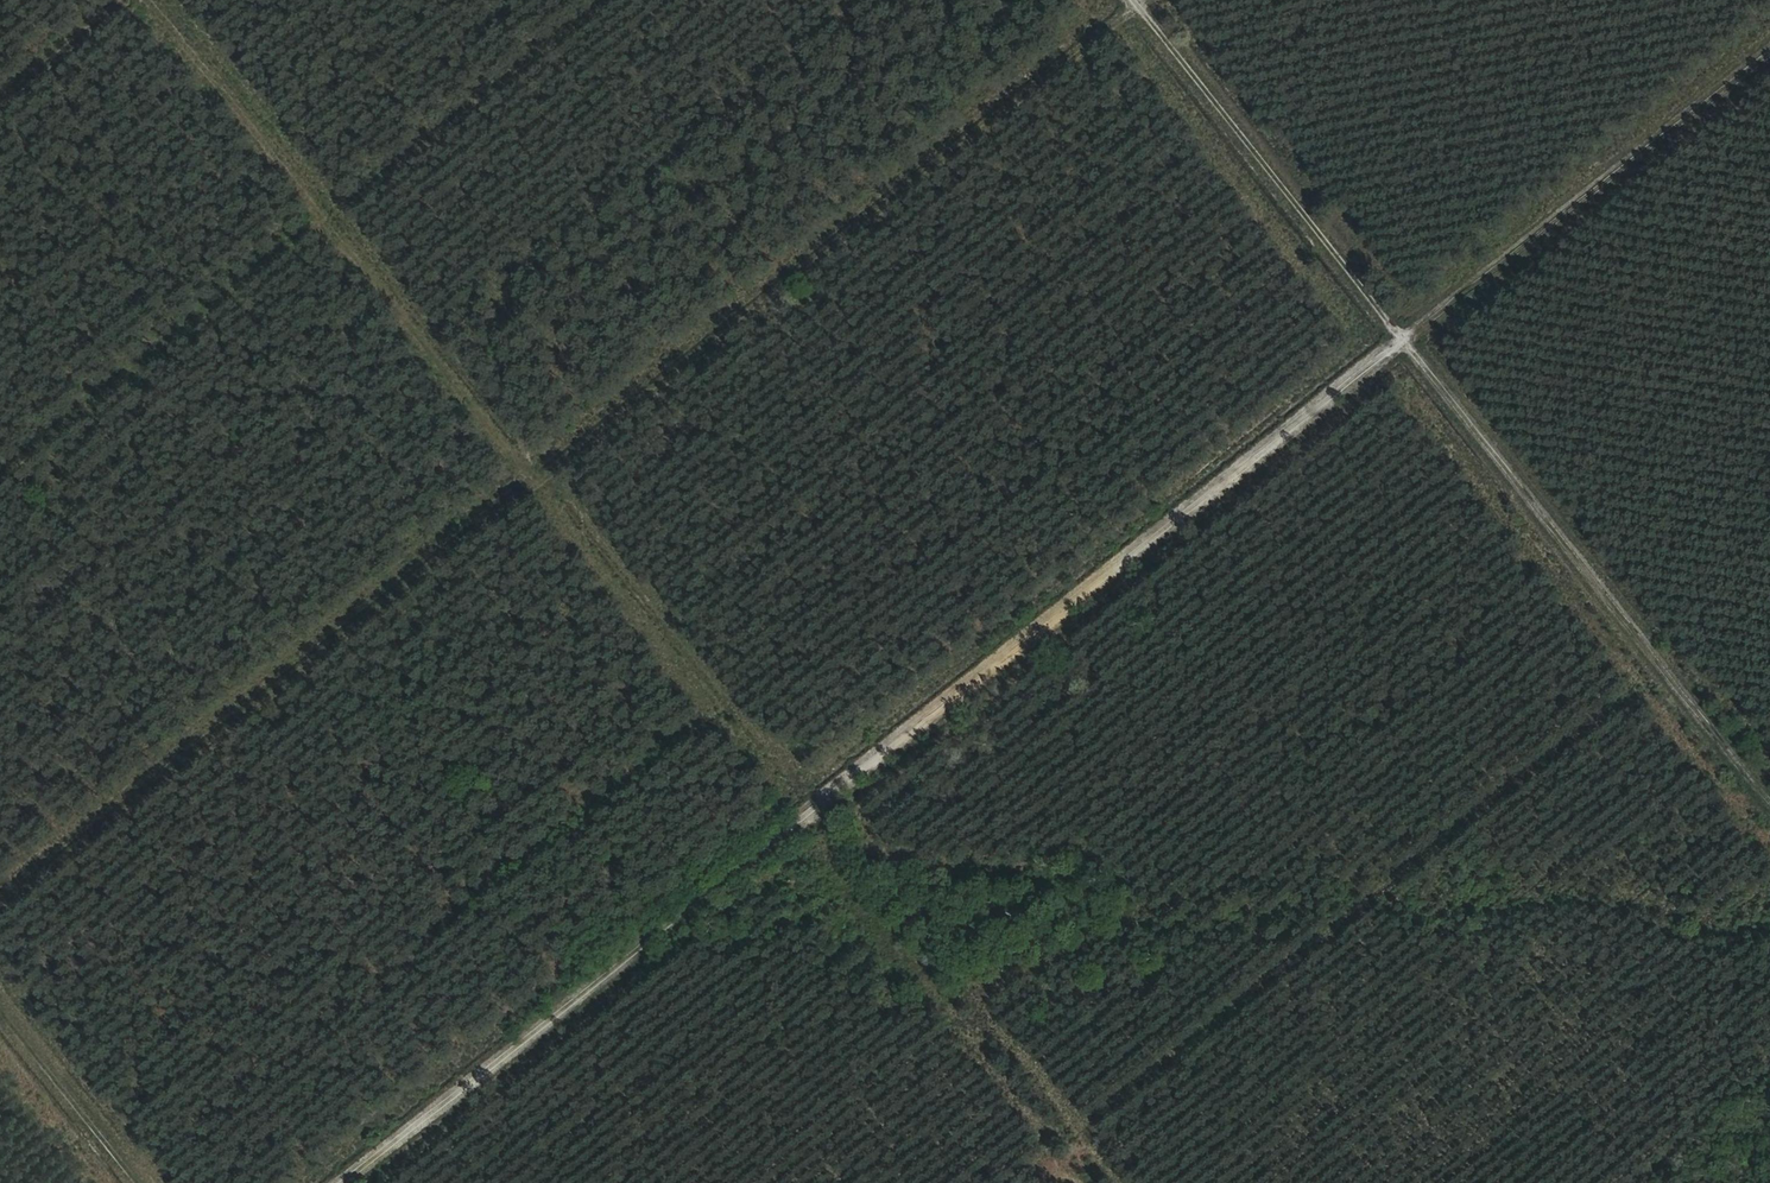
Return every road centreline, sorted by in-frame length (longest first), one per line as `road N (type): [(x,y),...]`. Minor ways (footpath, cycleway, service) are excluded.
road 1 (track): [(1769,57),(355,1182)]
road 2 (track): [(1411,342),(1769,794)]

